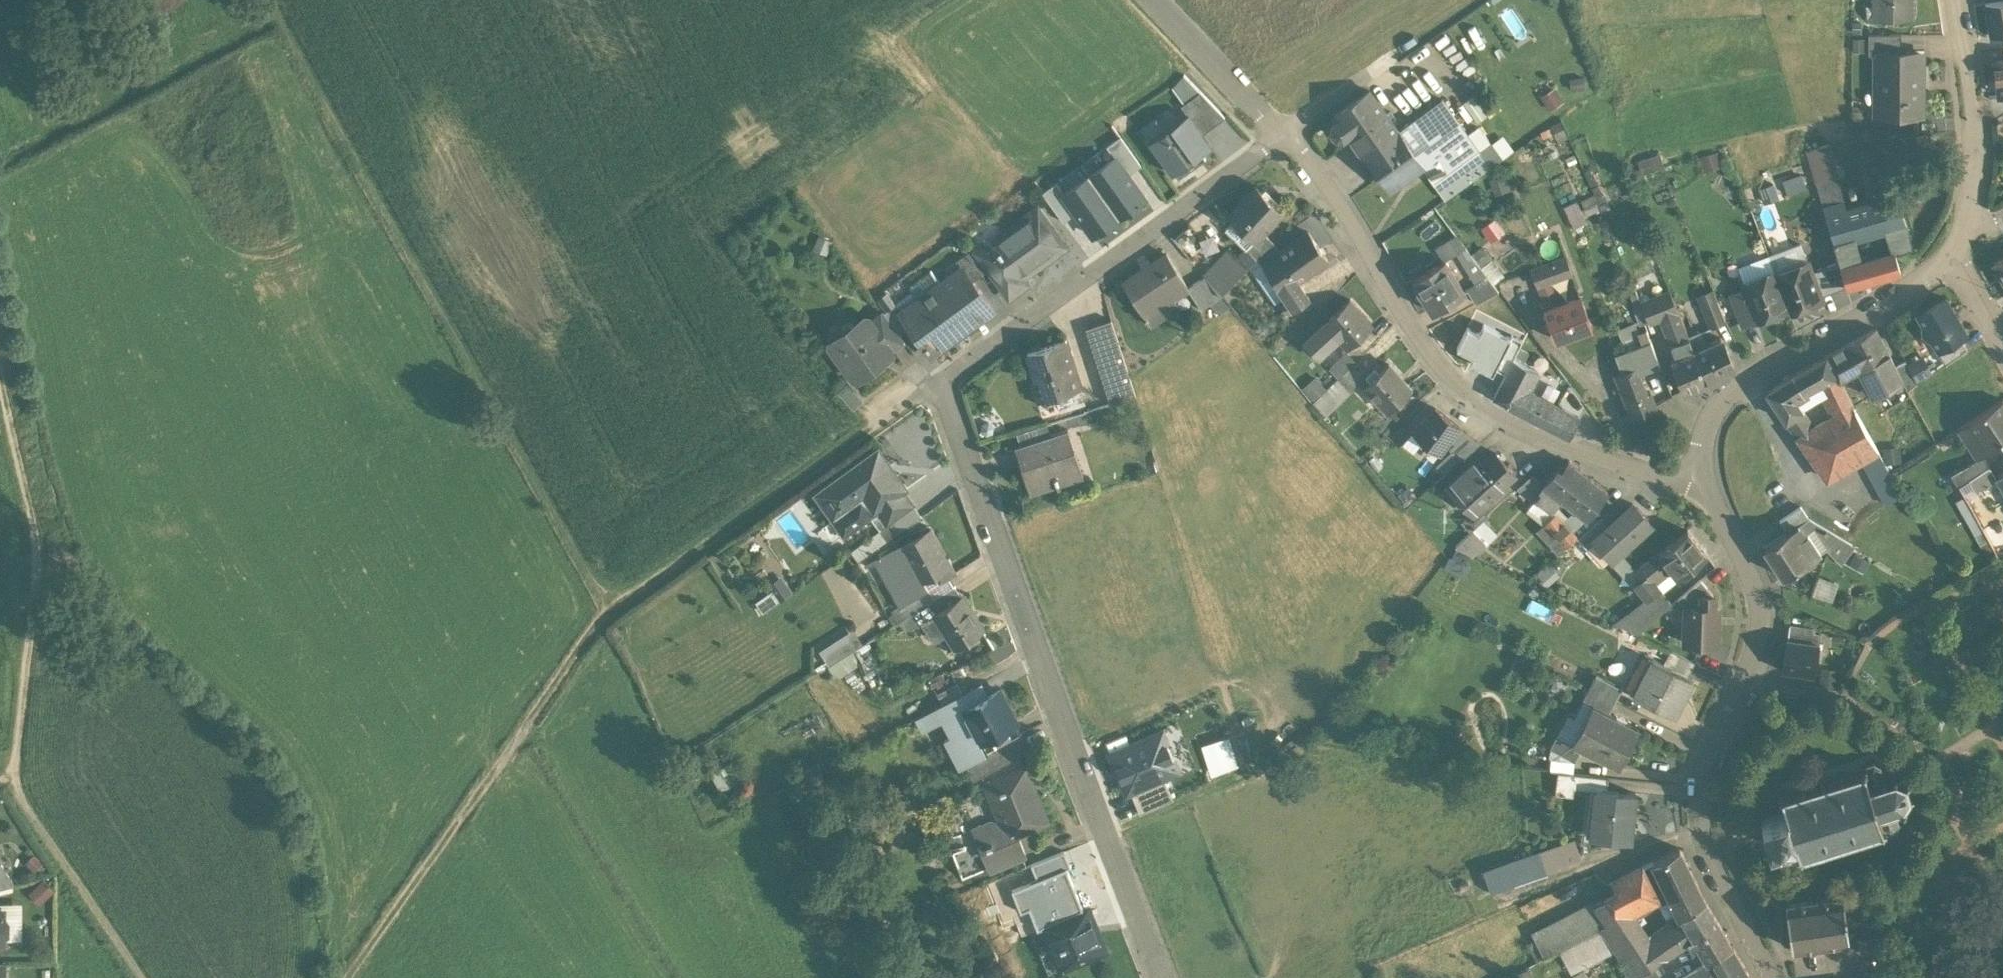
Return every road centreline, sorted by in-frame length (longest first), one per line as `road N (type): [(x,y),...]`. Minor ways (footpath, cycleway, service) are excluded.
road 1 (residential): [(1160,977),(942,384),(1281,132)]
road 2 (track): [(830,456),(606,609),(347,977)]
road 3 (track): [(275,0),(592,577),(613,603)]
road 4 (track): [(143,977),(11,781),(18,773),(41,549),(0,378)]
road 5 (tertiary): [(1708,480),(1644,475),(1534,433),(1446,372),(1337,201),(1281,132)]
road 6 (tertiary): [(1708,480),(1758,610),(1753,655),(1706,757),(1696,813),(1706,858),(1771,977)]
road 7 (tertiary): [(1954,251),(1911,287),(1751,378),(1725,402),(1712,423),(1708,480)]
road 8 (tertiary): [(1953,0),(1973,119),(1965,222)]
road 9 (tertiary): [(1281,132),(1156,0)]

